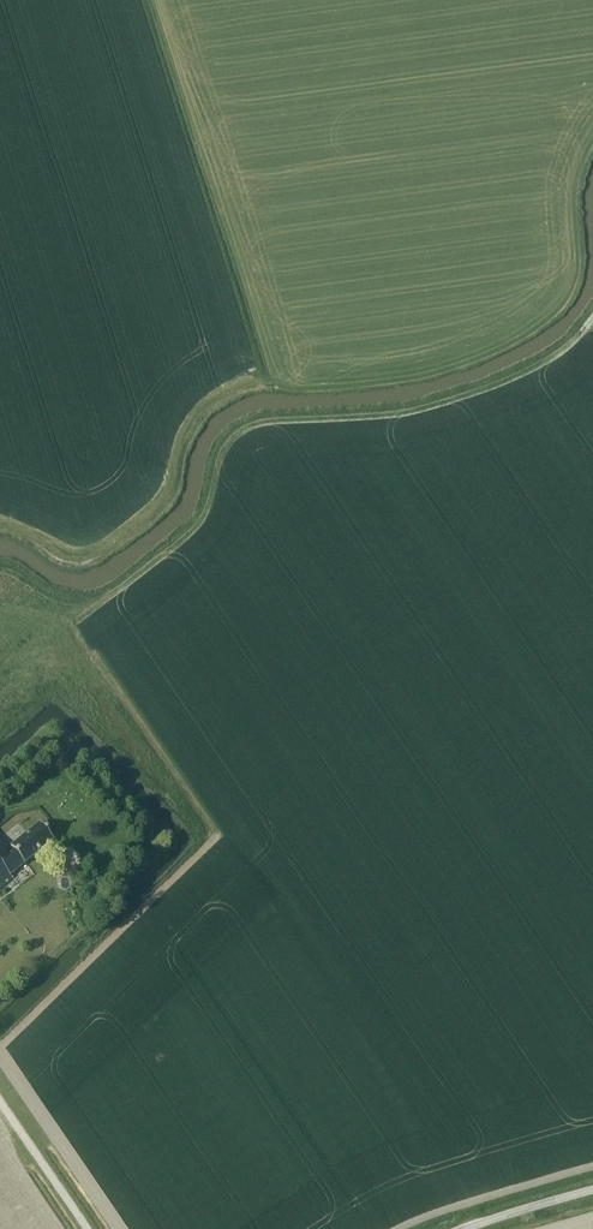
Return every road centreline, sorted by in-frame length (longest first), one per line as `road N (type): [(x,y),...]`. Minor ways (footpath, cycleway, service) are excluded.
road 1 (tertiary): [(462,1228),(592,1188)]

